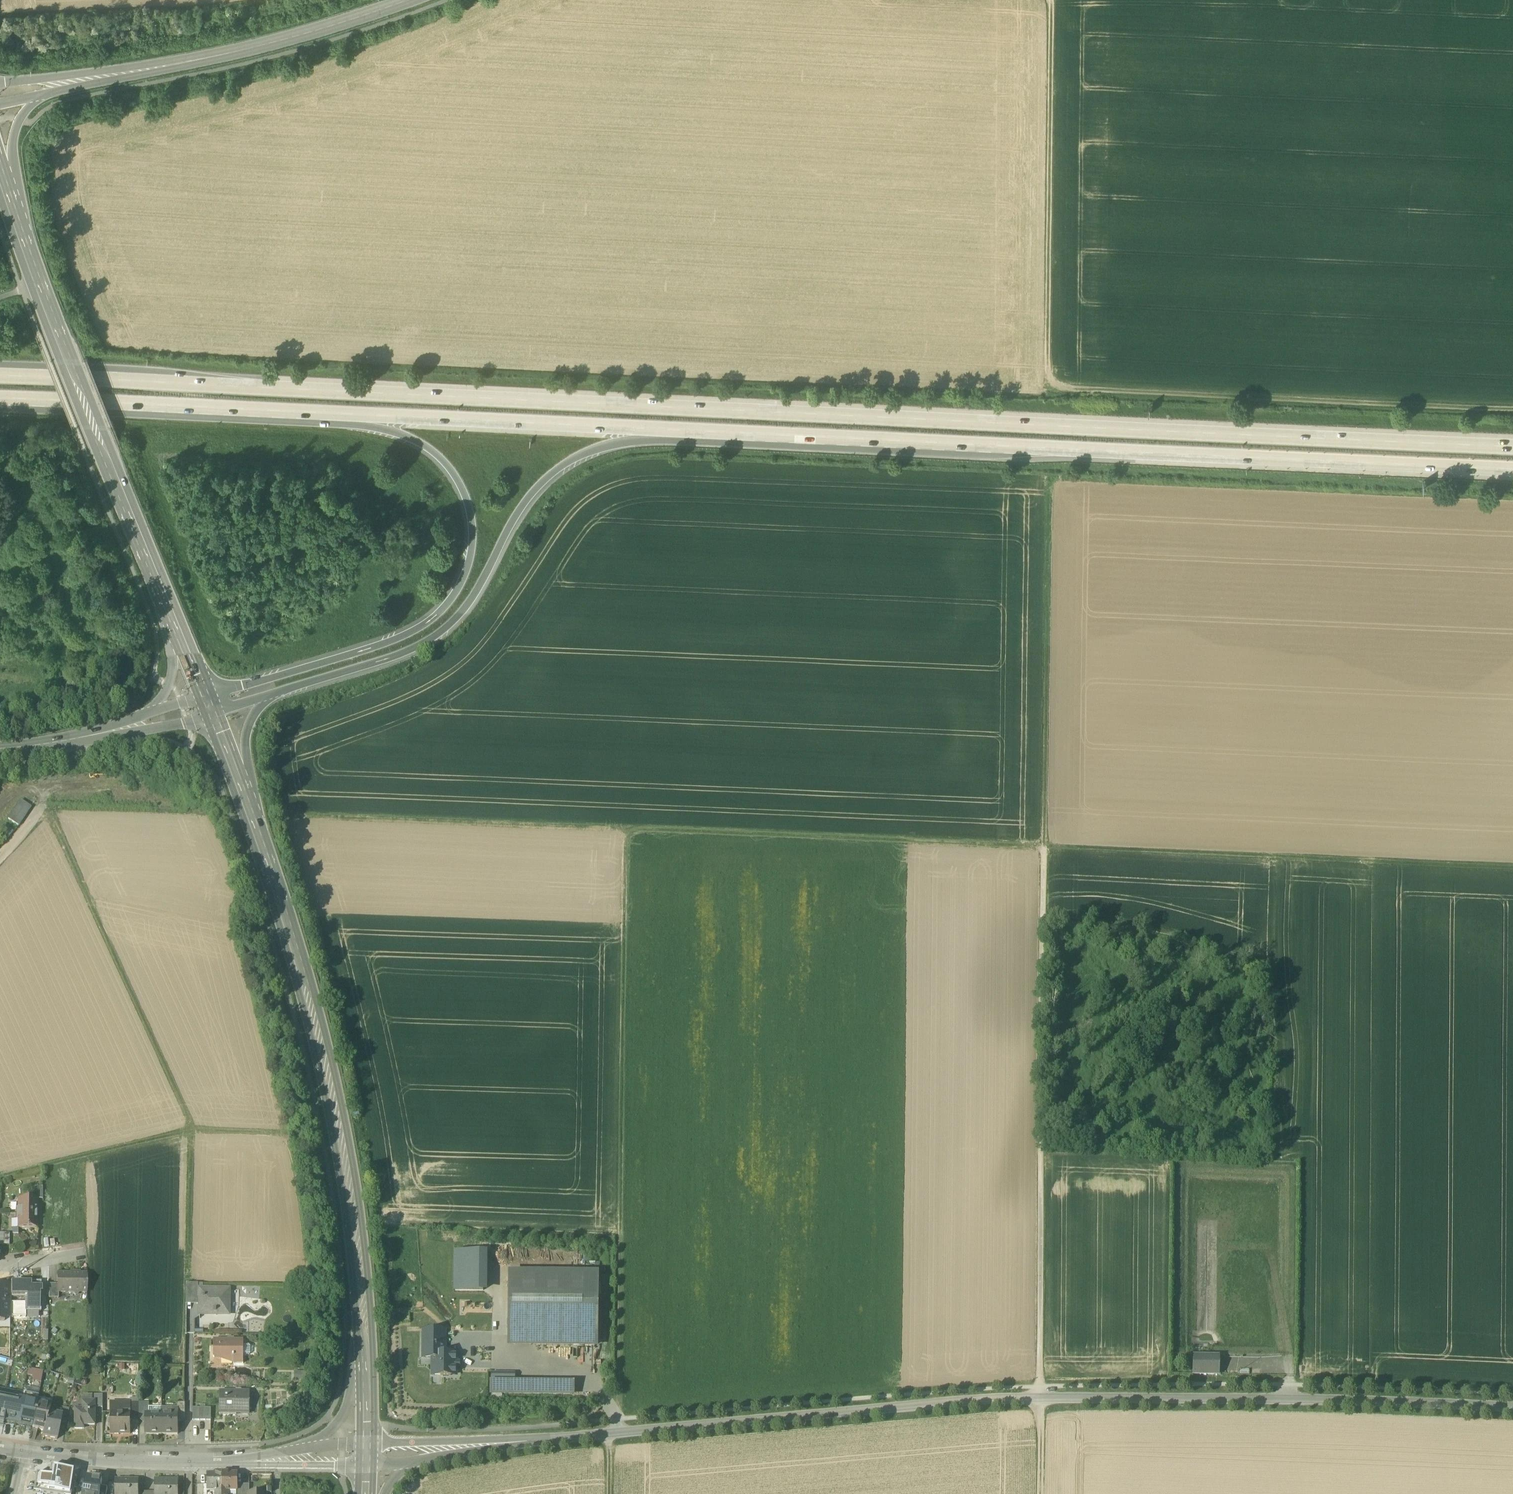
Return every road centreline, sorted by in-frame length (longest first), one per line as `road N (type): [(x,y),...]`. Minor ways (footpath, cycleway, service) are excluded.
road 1 (motorway): [(1512,447),(0,376)]
road 2 (track): [(290,814),(1512,866)]
road 3 (tertiary): [(1512,1408),(1001,1400),(367,1454)]
road 4 (track): [(1040,1398),(1048,491)]
road 5 (track): [(1050,0),(1051,381),(1068,389),(1512,411)]
road 6 (motorway): [(819,436),(1512,471)]
road 7 (motorway): [(194,408),(392,433),(442,461),(472,520),(470,562),(459,589),(430,622),(371,650),(228,690),(212,708)]
road 8 (motorway): [(269,697),(432,639),(469,602),(536,489),(583,454),(643,440),(756,445),(819,436)]
road 9 (motorway): [(194,408),(819,436)]
road 10 (track): [(609,1434),(617,1419),(626,1145),(626,828)]
road 11 (secondary): [(366,1394),(349,1178),(259,829)]
road 12 (track): [(190,1130),(41,809)]
road 13 (secondary): [(163,589),(66,357)]
road 14 (track): [(626,1145),(375,1136)]
road 15 (secondary): [(198,59),(407,0)]
road 16 (secondary): [(198,59),(0,82)]
road 17 (track): [(0,1176),(190,1130)]
road 18 (motorway): [(0,401),(194,408)]
road 19 (residential): [(188,1463),(18,1453)]
road 20 (secondary): [(49,91),(198,59)]
road 21 (secondary): [(163,589),(172,675),(137,728)]
road 22 (secondary): [(18,218),(66,357)]
road 23 (track): [(189,1277),(190,1130)]
road 24 (motorway): [(259,829),(246,734),(269,697)]
road 25 (secondary): [(18,218),(16,130),(49,91)]
road 26 (unclassified): [(137,728),(0,751)]
road 27 (secondary): [(259,829),(212,708)]
road 28 (secondary): [(212,708),(163,589)]

